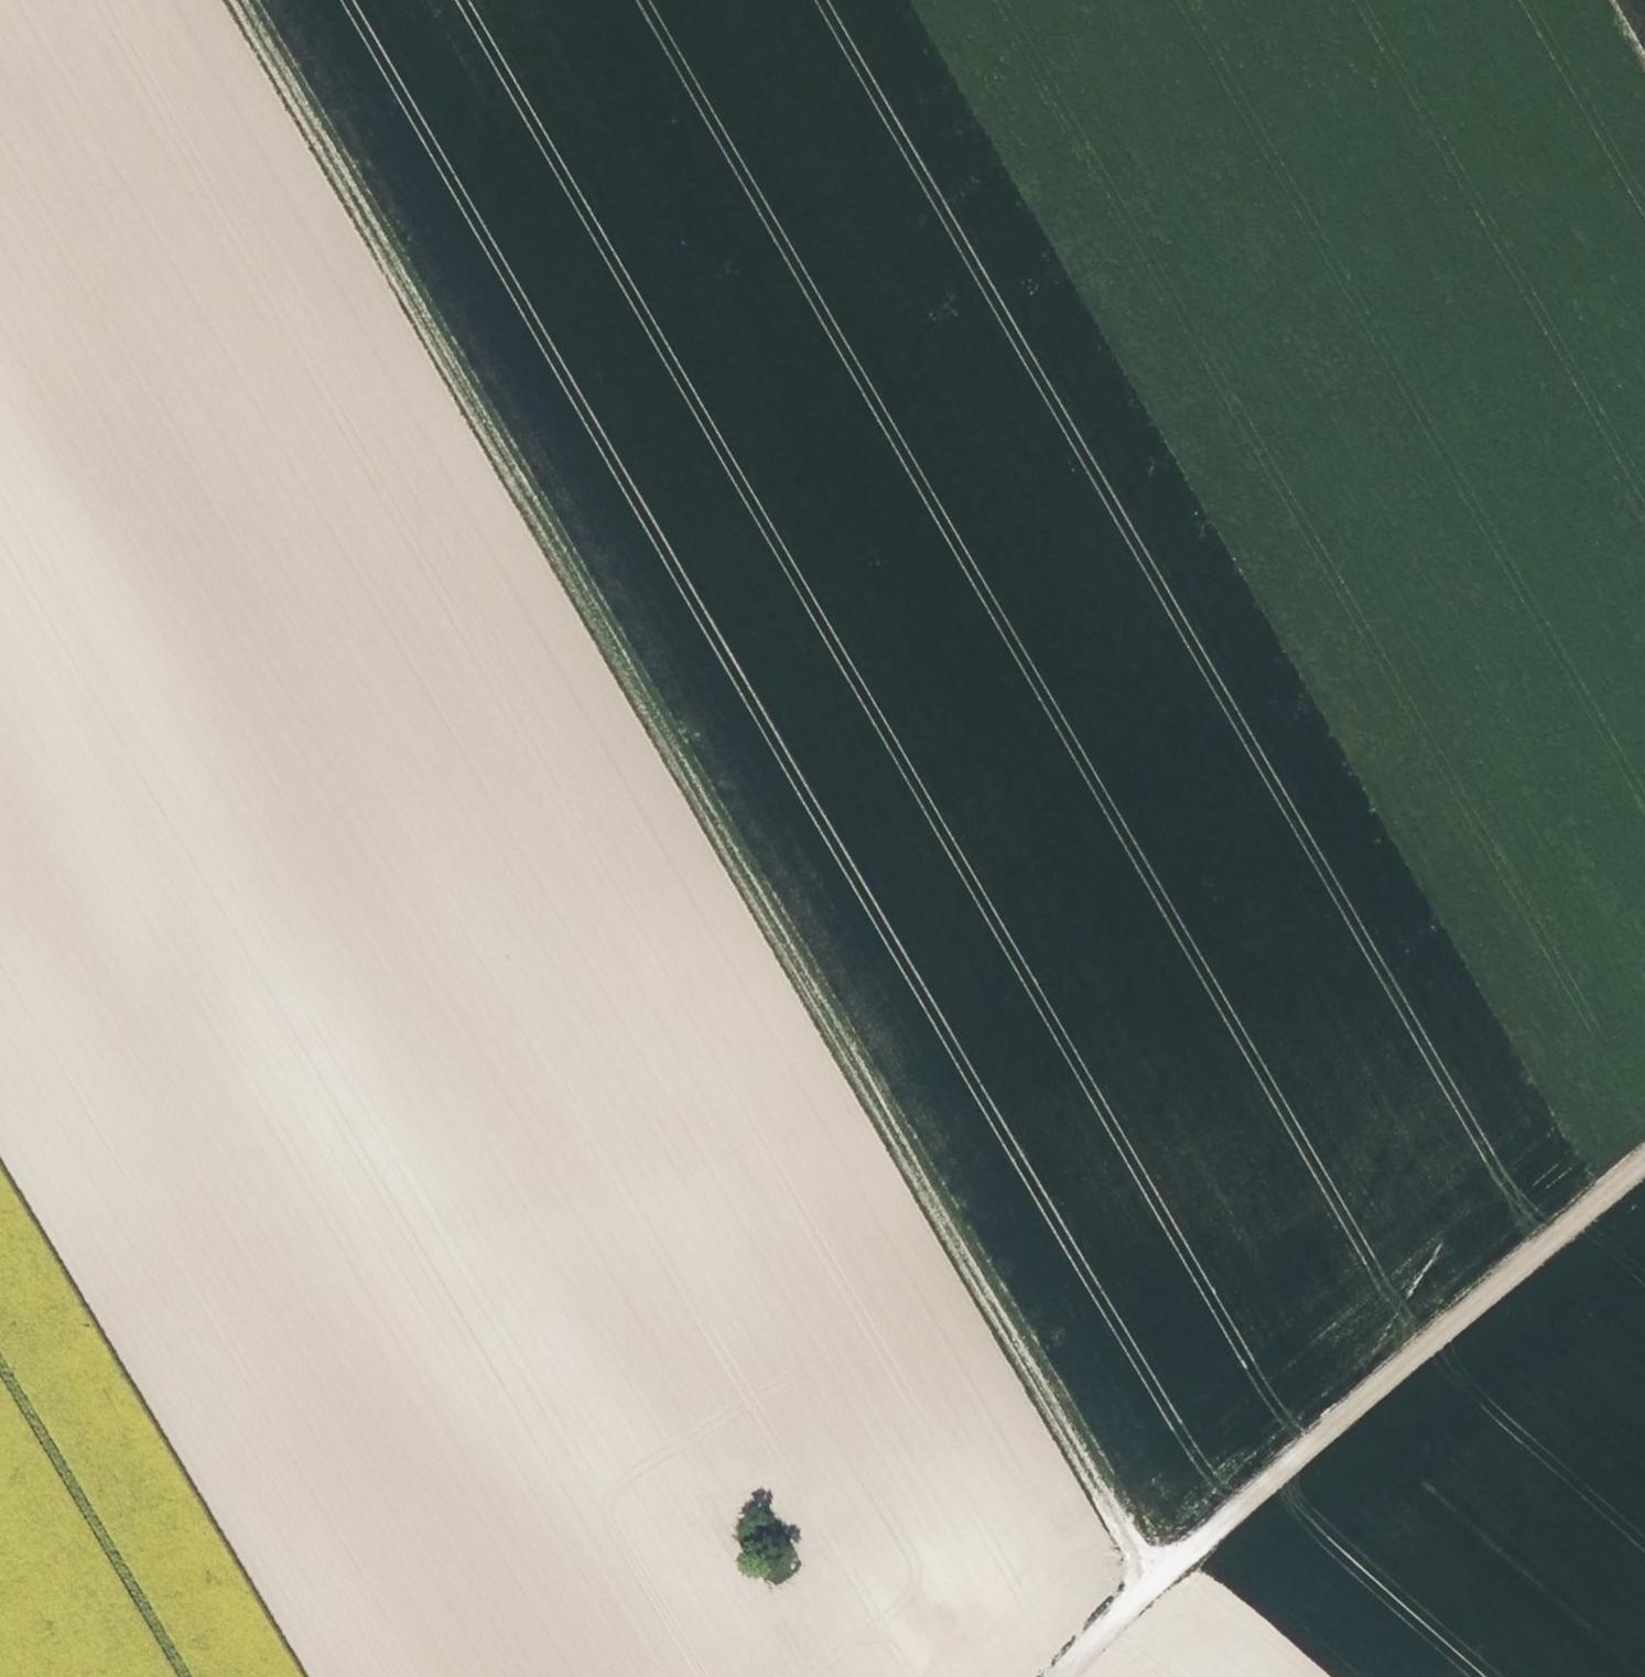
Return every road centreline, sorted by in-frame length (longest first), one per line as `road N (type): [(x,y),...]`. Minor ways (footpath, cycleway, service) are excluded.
road 1 (track): [(235,0),(1167,1576)]
road 2 (track): [(1644,1152),(1404,1374),(1194,1549),(1070,1676)]

